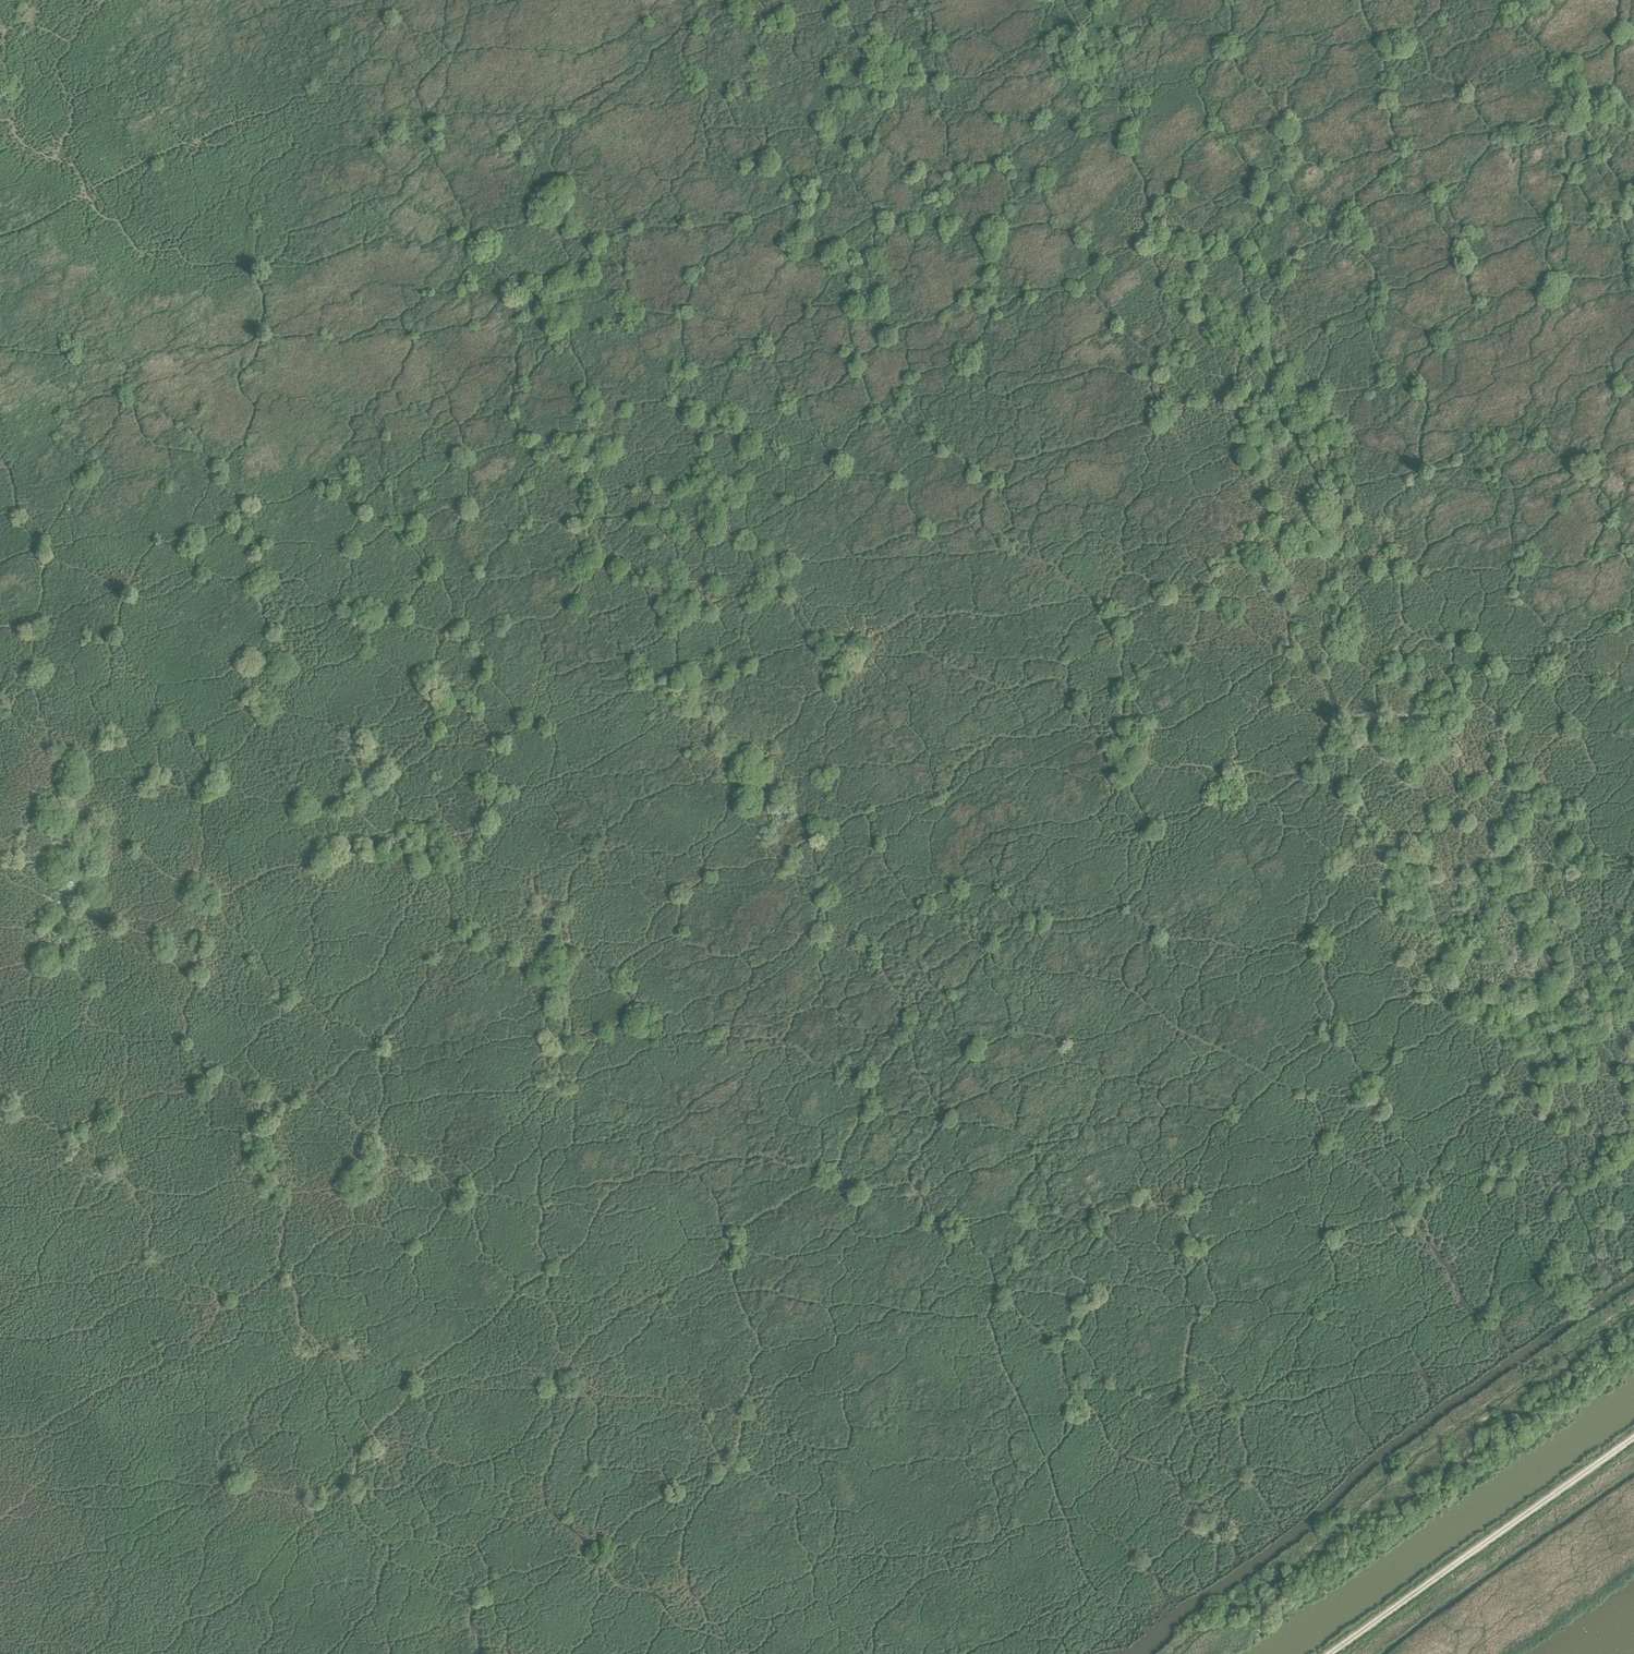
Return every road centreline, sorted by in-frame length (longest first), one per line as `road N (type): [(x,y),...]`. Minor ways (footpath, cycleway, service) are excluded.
road 1 (track): [(1633,1438),(1328,1653)]

